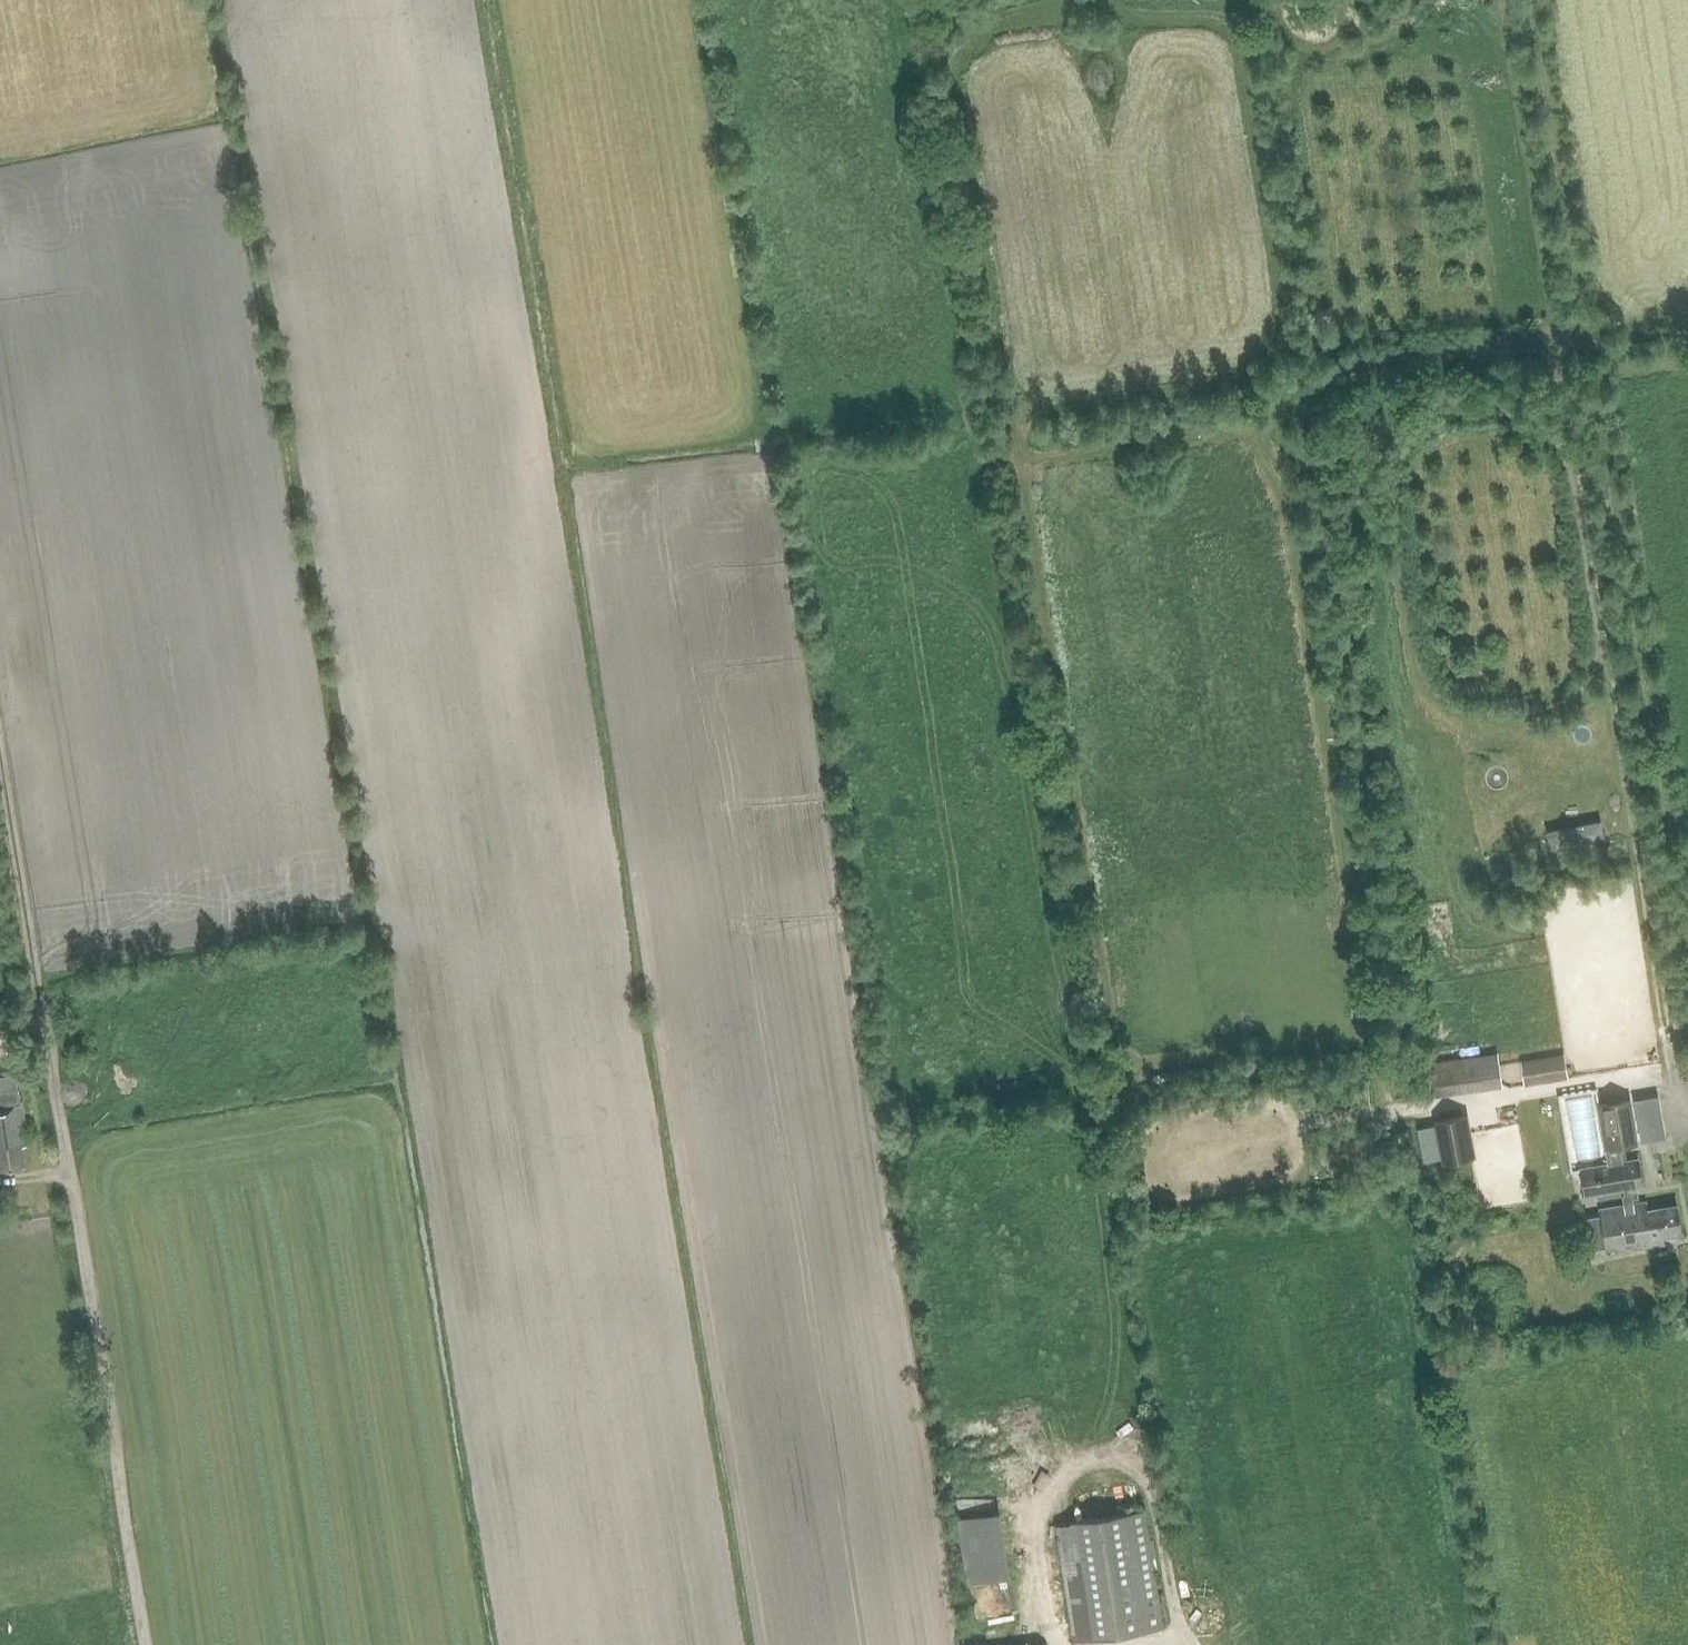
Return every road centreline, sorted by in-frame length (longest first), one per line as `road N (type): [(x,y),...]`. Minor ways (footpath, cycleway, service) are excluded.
road 1 (track): [(147,1644),(0,761)]

